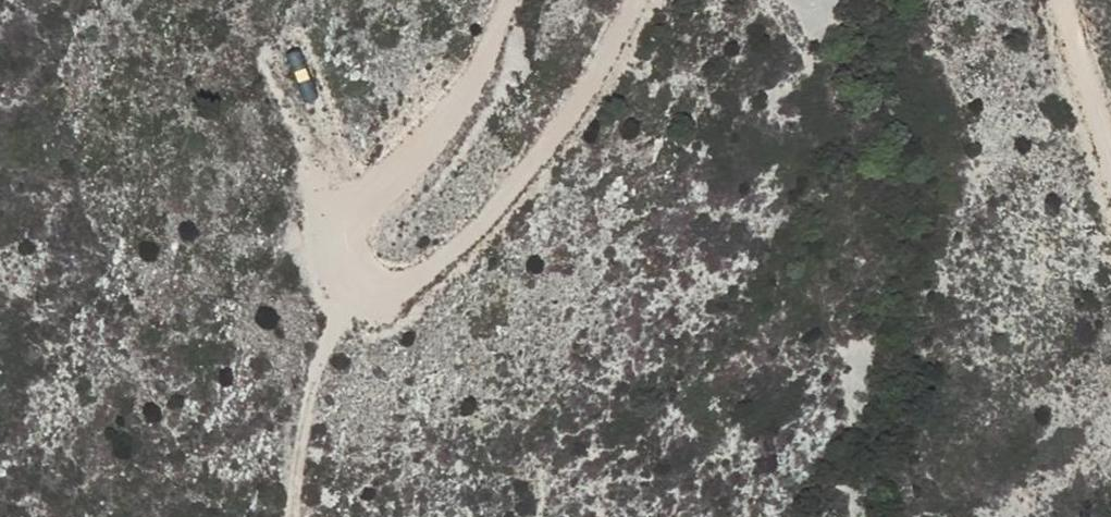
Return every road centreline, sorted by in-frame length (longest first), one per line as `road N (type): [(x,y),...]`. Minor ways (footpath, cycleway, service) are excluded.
road 1 (track): [(643,0),(526,173),(430,276),(387,296),(356,294),(342,285),(360,219),(454,106),(514,0)]
road 2 (track): [(356,294),(326,335),(308,401),(298,516)]
road 3 (track): [(1110,167),(1064,0)]

